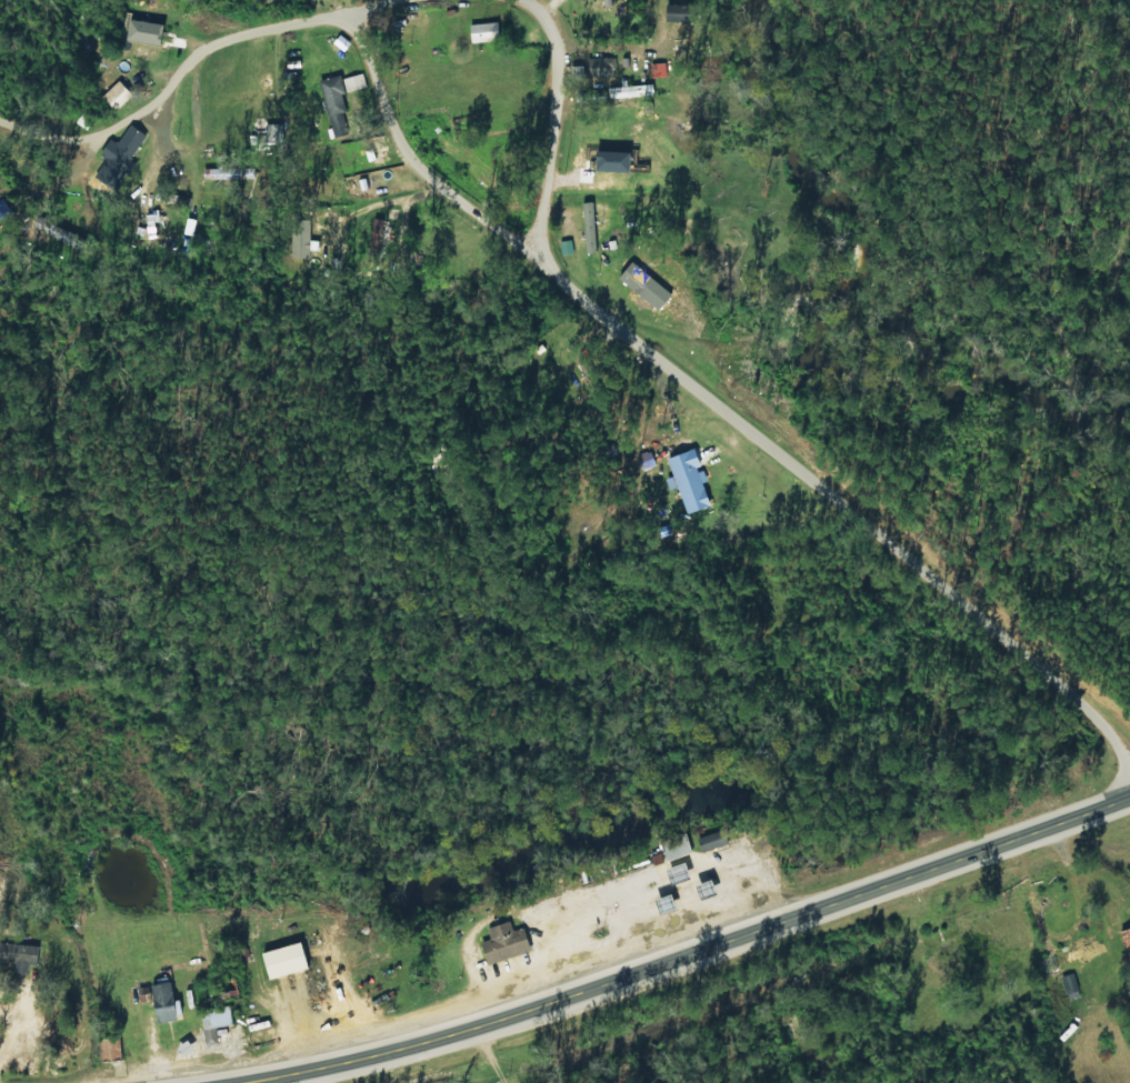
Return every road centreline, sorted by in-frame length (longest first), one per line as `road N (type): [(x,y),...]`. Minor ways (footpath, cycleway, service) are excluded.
road 1 (residential): [(1129,762),(521,261),(516,233),(428,195),(362,34)]
road 2 (primary): [(1129,798),(471,1037),(243,1082)]
road 3 (residential): [(420,0),(362,34),(290,29),(148,68),(16,178)]
road 4 (residential): [(516,233),(538,134),(532,29),(503,0)]
road 5 (residential): [(242,42),(280,259)]
road 6 (residential): [(561,293),(421,434)]

